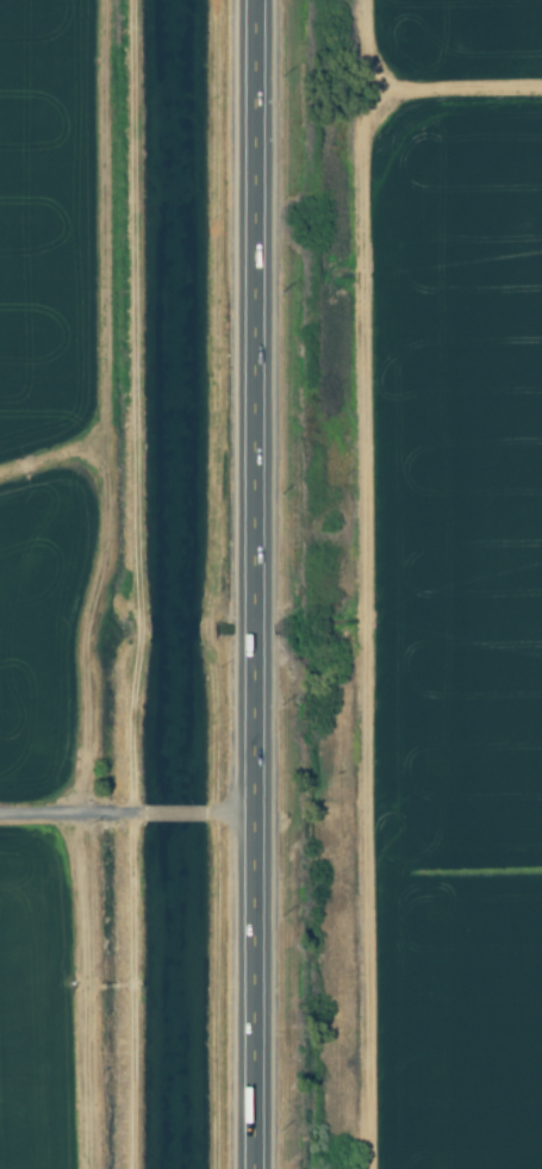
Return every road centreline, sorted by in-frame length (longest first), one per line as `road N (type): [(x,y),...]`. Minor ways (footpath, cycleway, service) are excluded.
road 1 (trunk): [(252,1168),(253,0)]

